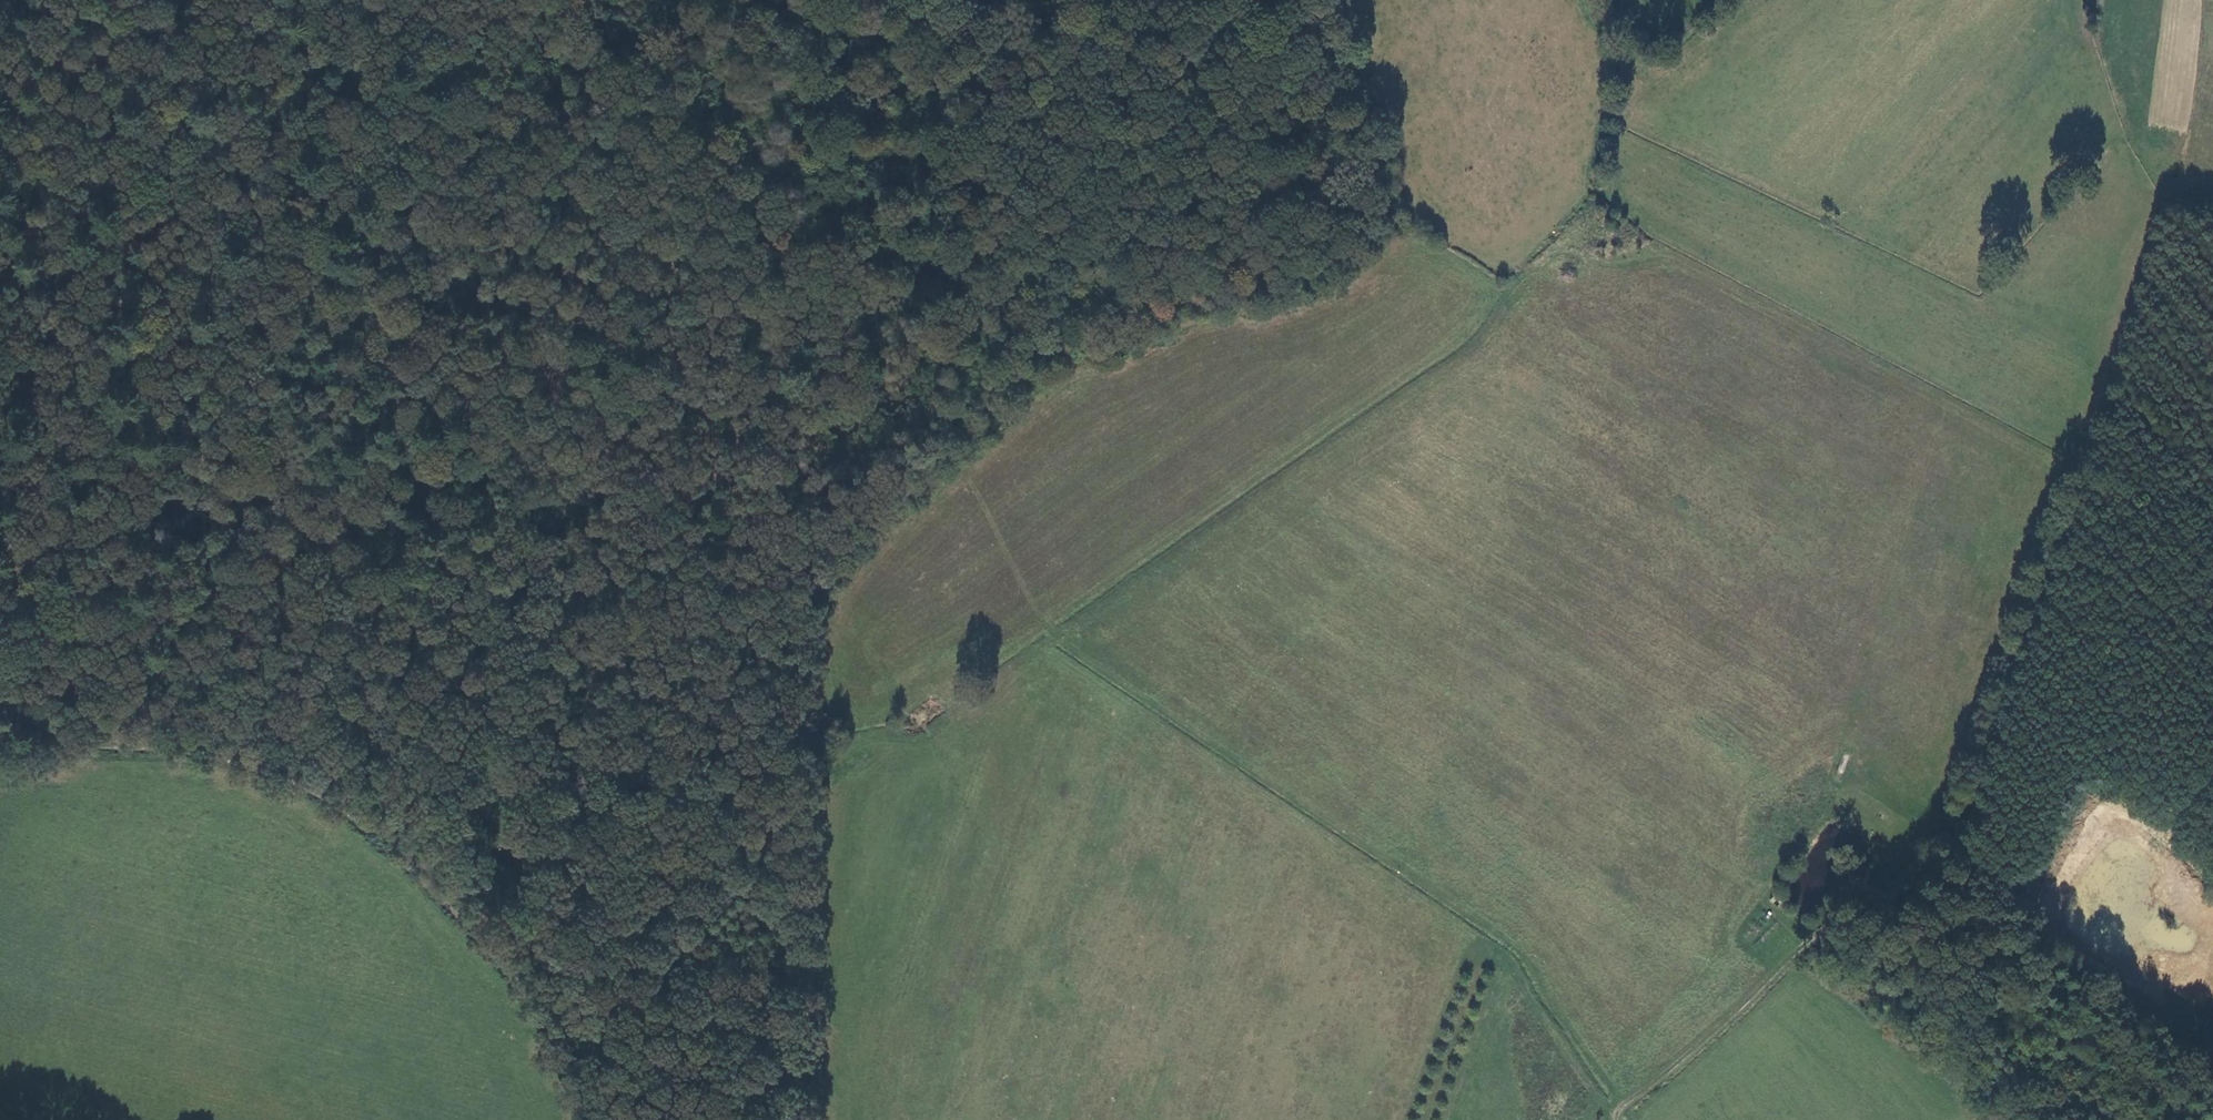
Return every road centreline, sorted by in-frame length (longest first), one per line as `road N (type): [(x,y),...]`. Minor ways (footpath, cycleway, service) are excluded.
road 1 (track): [(1619,1108),(1788,960)]

